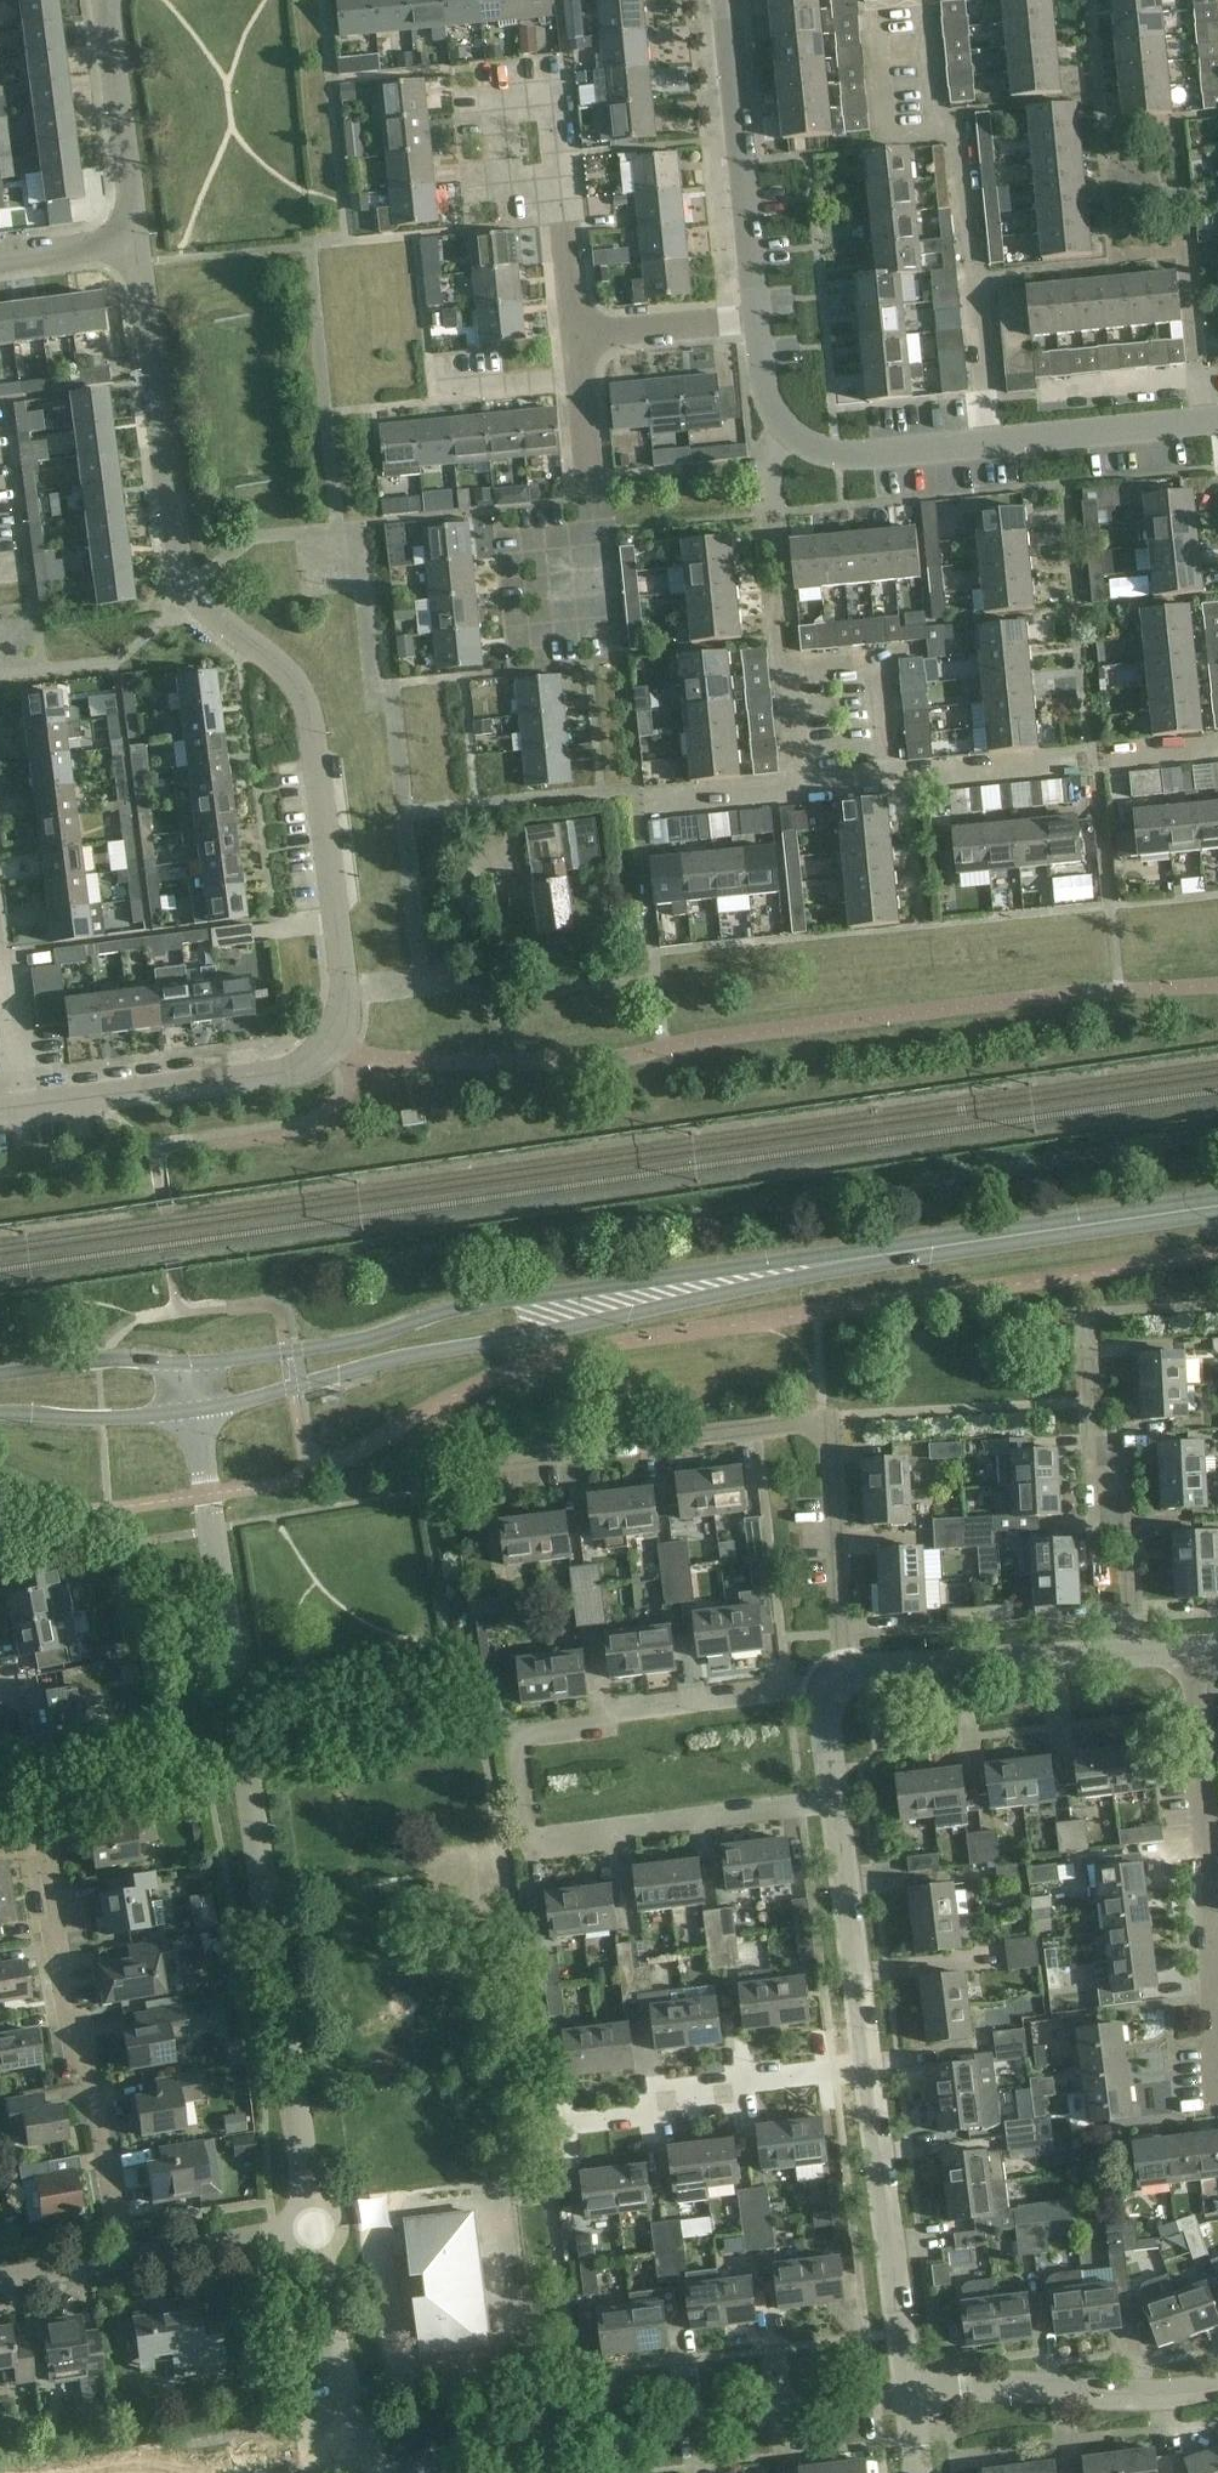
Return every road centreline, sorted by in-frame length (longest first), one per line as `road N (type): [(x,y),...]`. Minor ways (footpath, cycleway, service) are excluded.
road 1 (residential): [(323,1042),(341,989),(308,692),(287,665),(183,587),(133,249)]
road 2 (residential): [(314,2228),(197,1410)]
road 3 (residential): [(834,1803),(544,1842),(524,1824),(514,1739),(521,1730),(821,1691)]
road 4 (residential): [(841,1670),(824,1430),(796,1424),(488,1463)]
road 5 (tertiary): [(665,1293),(1217,1205)]
road 6 (tertiary): [(197,1410),(398,1358),(520,1338),(665,1293)]
road 7 (tertiary): [(665,1293),(510,1299),(441,1310),(357,1341),(192,1363)]
road 8 (residential): [(124,2261),(90,2075),(70,2036),(40,1834)]
road 9 (residential): [(487,2448),(907,2393)]
road 10 (residential): [(1217,2006),(1192,1651)]
road 11 (residential): [(1125,1654),(1118,1530),(1092,1421),(1088,1311)]
road 12 (residential): [(995,446),(957,124),(935,126)]
road 13 (residential): [(323,1042),(283,1070),(0,1102)]
road 14 (residential): [(886,778),(1217,742)]
road 15 (residential): [(866,2067),(907,2393)]
road 16 (residential): [(724,0),(756,323)]
road 17 (residential): [(1217,2391),(1138,2399),(990,2387),(907,2393)]
road 18 (residential): [(562,2123),(651,2110),(728,2084),(866,2067)]
road 19 (residential): [(1125,1654),(841,1670)]
road 20 (residential): [(834,1803),(866,2067)]
road 21 (residential): [(377,2472),(342,2373),(314,2228)]
road 22 (residential): [(133,249),(105,0)]
road 23 (residential): [(604,629),(582,383)]
road 24 (residential): [(578,337),(550,96)]
road 25 (residential): [(782,670),(763,463),(782,435)]
road 26 (residential): [(995,446),(1217,427)]
road 27 (residential): [(782,435),(817,457),(995,446)]
road 28 (residential): [(886,778),(875,661),(782,670)]
road 29 (tertiary): [(0,1413),(102,1420),(197,1410)]
road 30 (tertiary): [(192,1363),(98,1359),(0,1374)]
road 31 (residential): [(124,2261),(314,2228)]
road 32 (residential): [(756,323),(578,337)]
road 33 (residential): [(935,126),(882,130),(874,14)]
road 34 (residential): [(643,807),(795,788)]
road 35 (residential): [(582,383),(437,397)]
road 36 (residential): [(0,265),(133,249)]
road 37 (residential): [(0,2282),(124,2261)]

